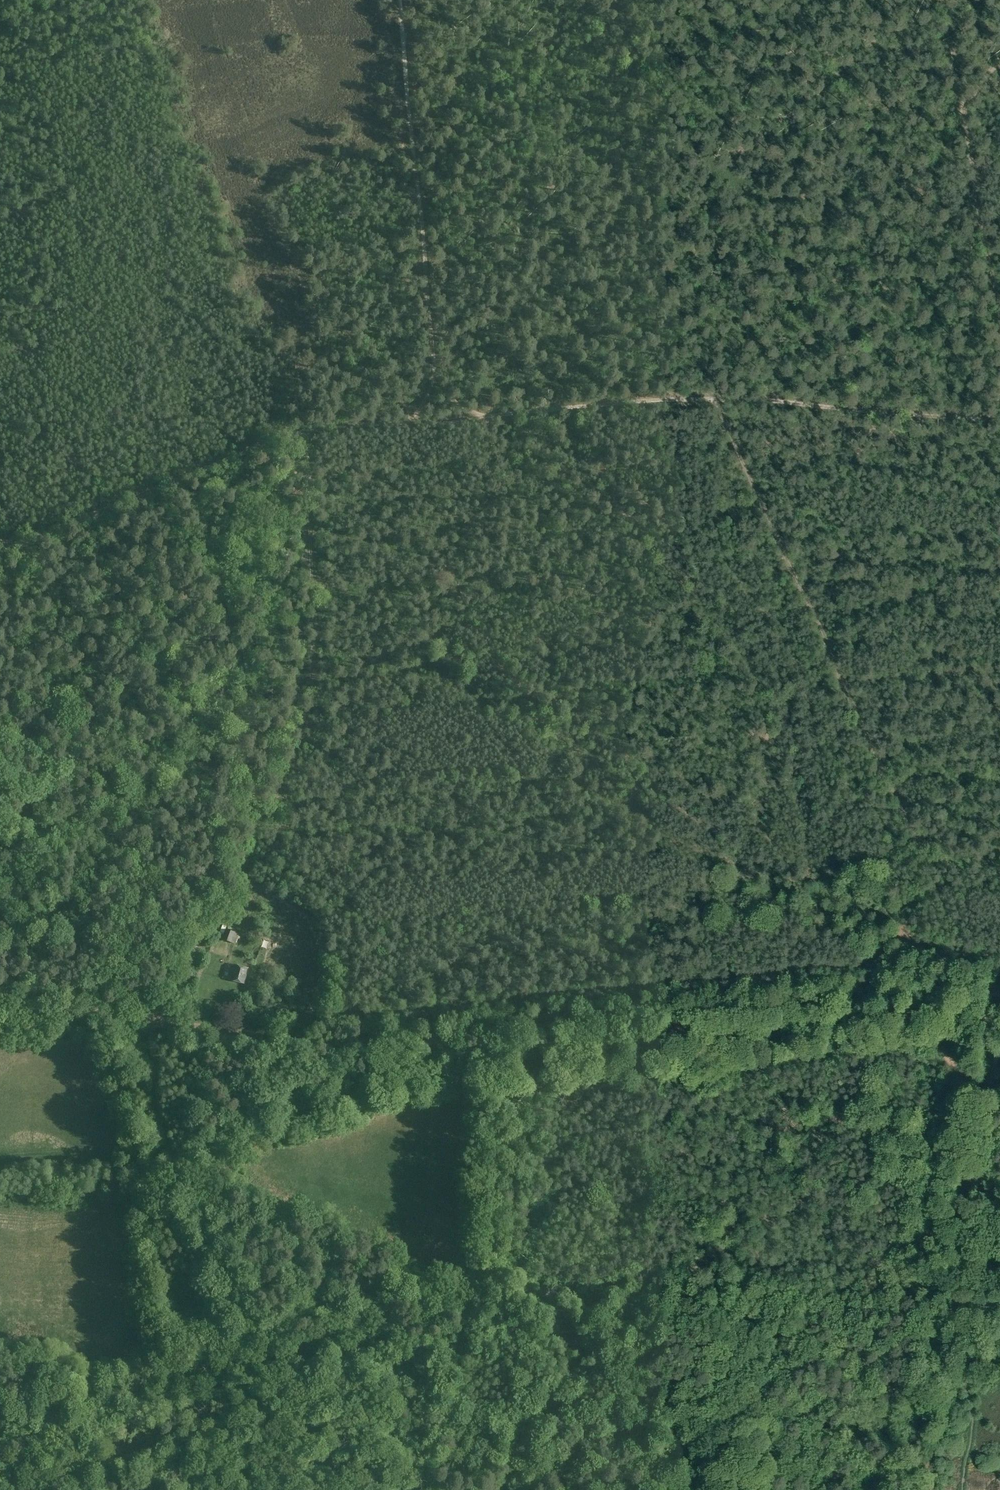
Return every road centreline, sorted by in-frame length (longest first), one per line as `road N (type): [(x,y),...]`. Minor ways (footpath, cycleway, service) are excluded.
road 1 (track): [(999,417),(760,399),(322,429),(0,559)]
road 2 (unclassified): [(999,989),(942,987),(335,1043),(0,992)]
road 3 (track): [(258,1370),(166,1158),(152,1022),(300,735),(314,630),(306,435)]
road 4 (track): [(258,1370),(948,1280),(999,1052)]
road 5 (track): [(992,993),(720,402)]
road 6 (track): [(401,0),(438,385),(410,424)]
road 7 (track): [(999,320),(981,97),(999,88)]
road 8 (track): [(0,1403),(45,1396),(79,1405),(156,1489)]
road 9 (track): [(217,1489),(258,1370)]

